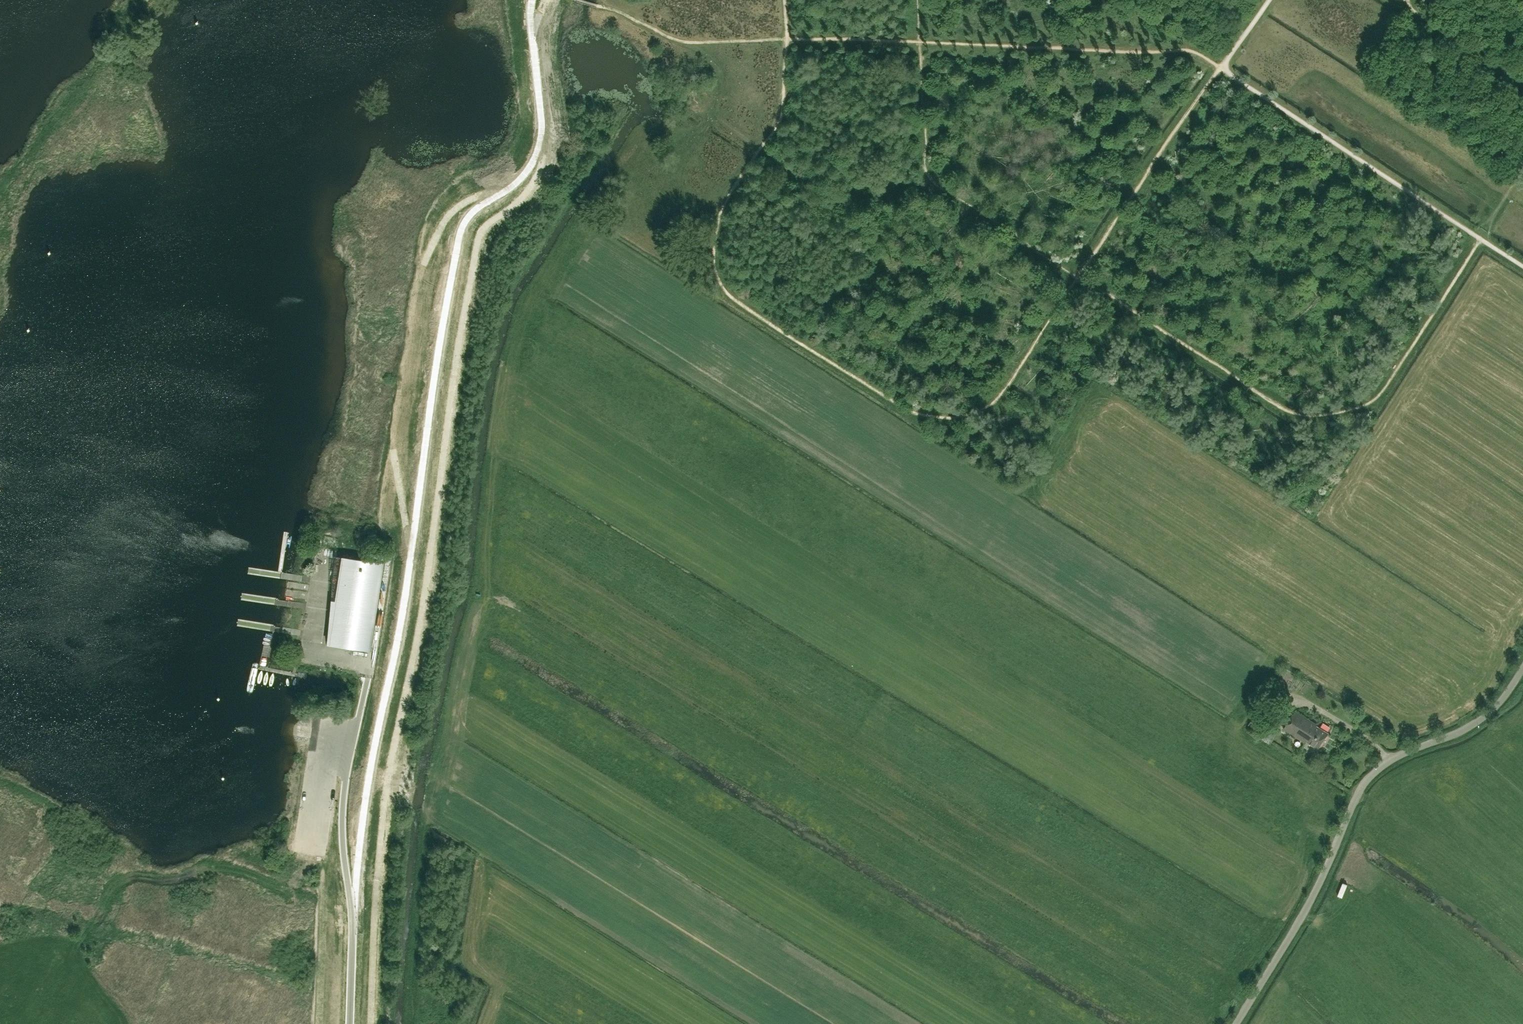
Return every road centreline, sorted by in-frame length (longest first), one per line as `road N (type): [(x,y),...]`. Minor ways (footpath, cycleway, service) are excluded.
road 1 (unclassified): [(1236,1023),(1306,909),(1364,783),(1394,757),(1481,719),(1522,668)]
road 2 (unclassified): [(351,1023),(370,762)]

